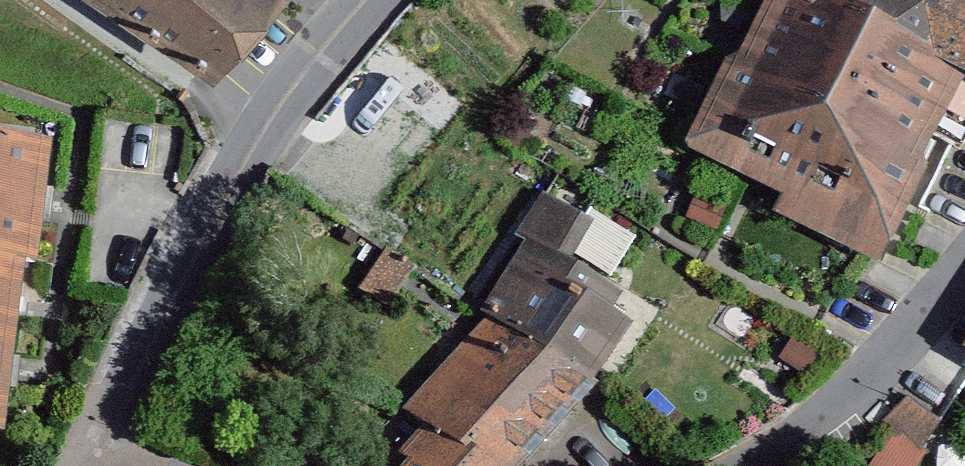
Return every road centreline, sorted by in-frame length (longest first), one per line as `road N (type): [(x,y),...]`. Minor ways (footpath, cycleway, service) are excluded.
road 1 (residential): [(371,0),(318,53),(215,203),(93,455)]
road 2 (residential): [(781,465),(823,445),(964,270)]

